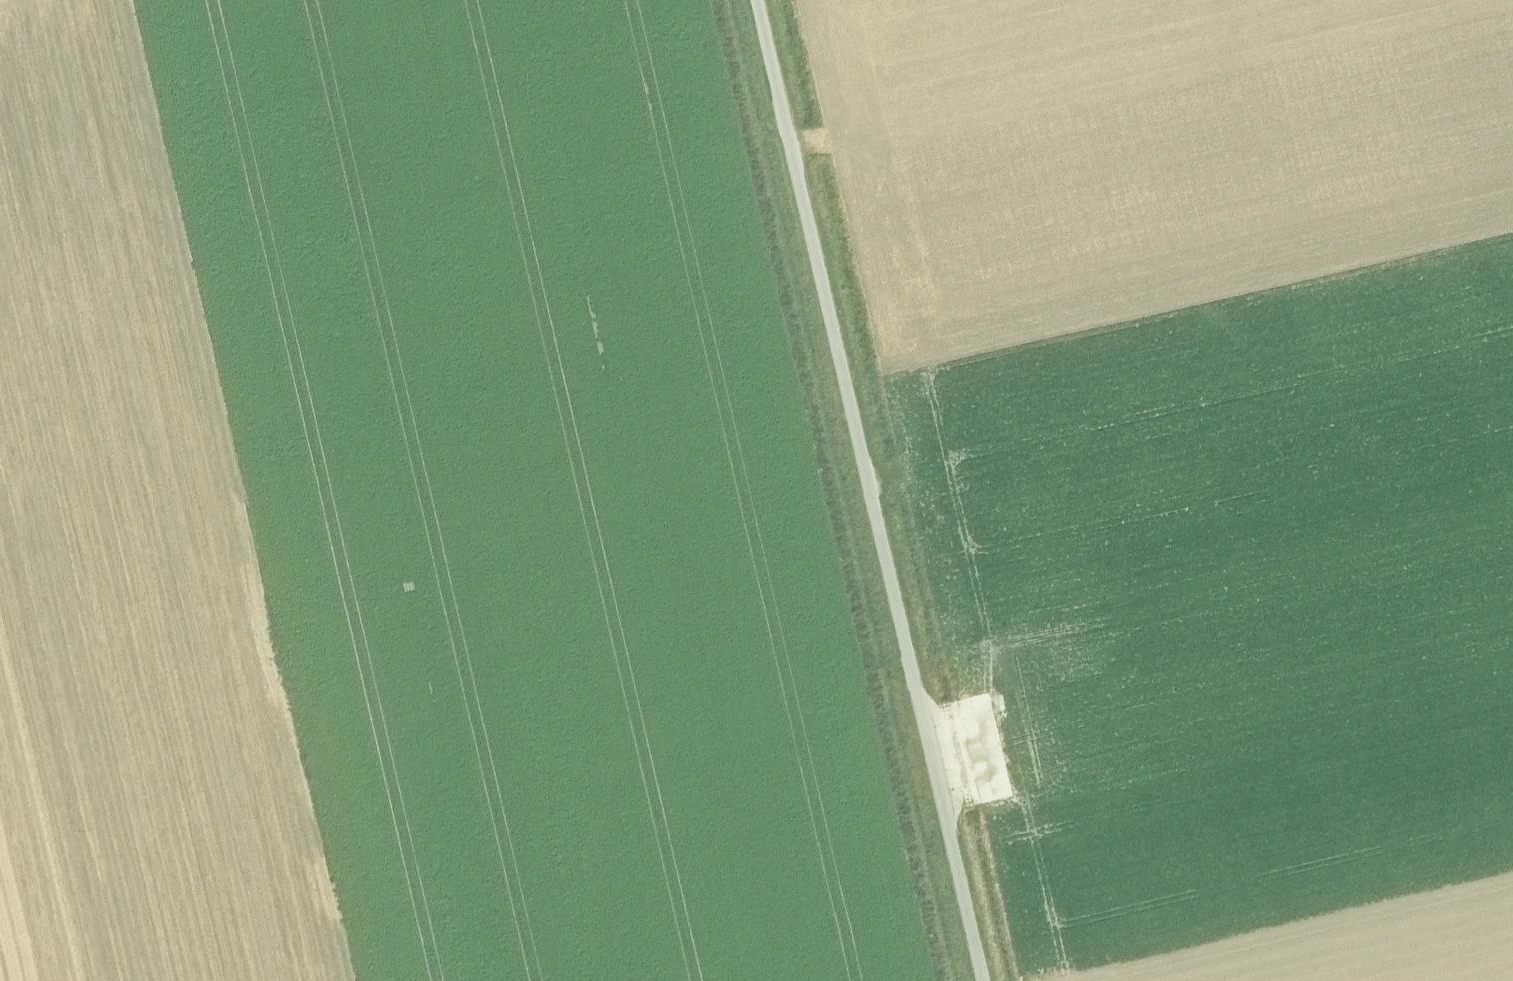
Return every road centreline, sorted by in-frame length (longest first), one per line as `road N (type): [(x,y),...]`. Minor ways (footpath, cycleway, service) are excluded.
road 1 (unclassified): [(984,980),(758,0)]

